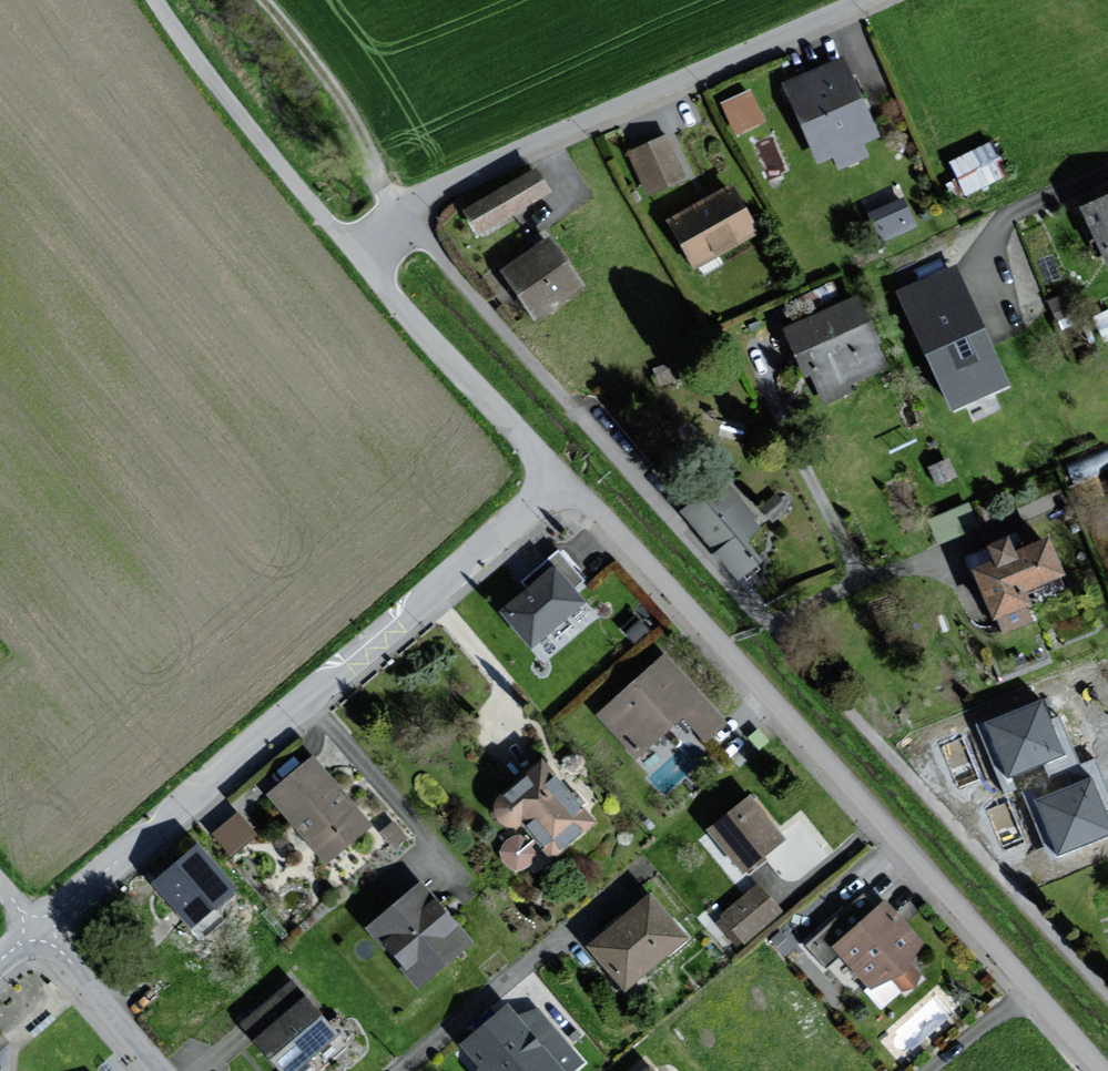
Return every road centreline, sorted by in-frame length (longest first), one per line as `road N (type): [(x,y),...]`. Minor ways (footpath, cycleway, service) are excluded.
road 1 (residential): [(563,476),(1105,1070)]
road 2 (residential): [(563,476),(439,601),(38,934)]
road 3 (unclassified): [(356,252),(465,175),(878,0)]
road 4 (unclassified): [(356,252),(156,0)]
road 5 (residential): [(356,252),(563,476)]
road 6 (track): [(406,213),(390,208),(376,191),(368,142),(353,114),(264,0)]
road 7 (residential): [(158,1070),(38,934)]

